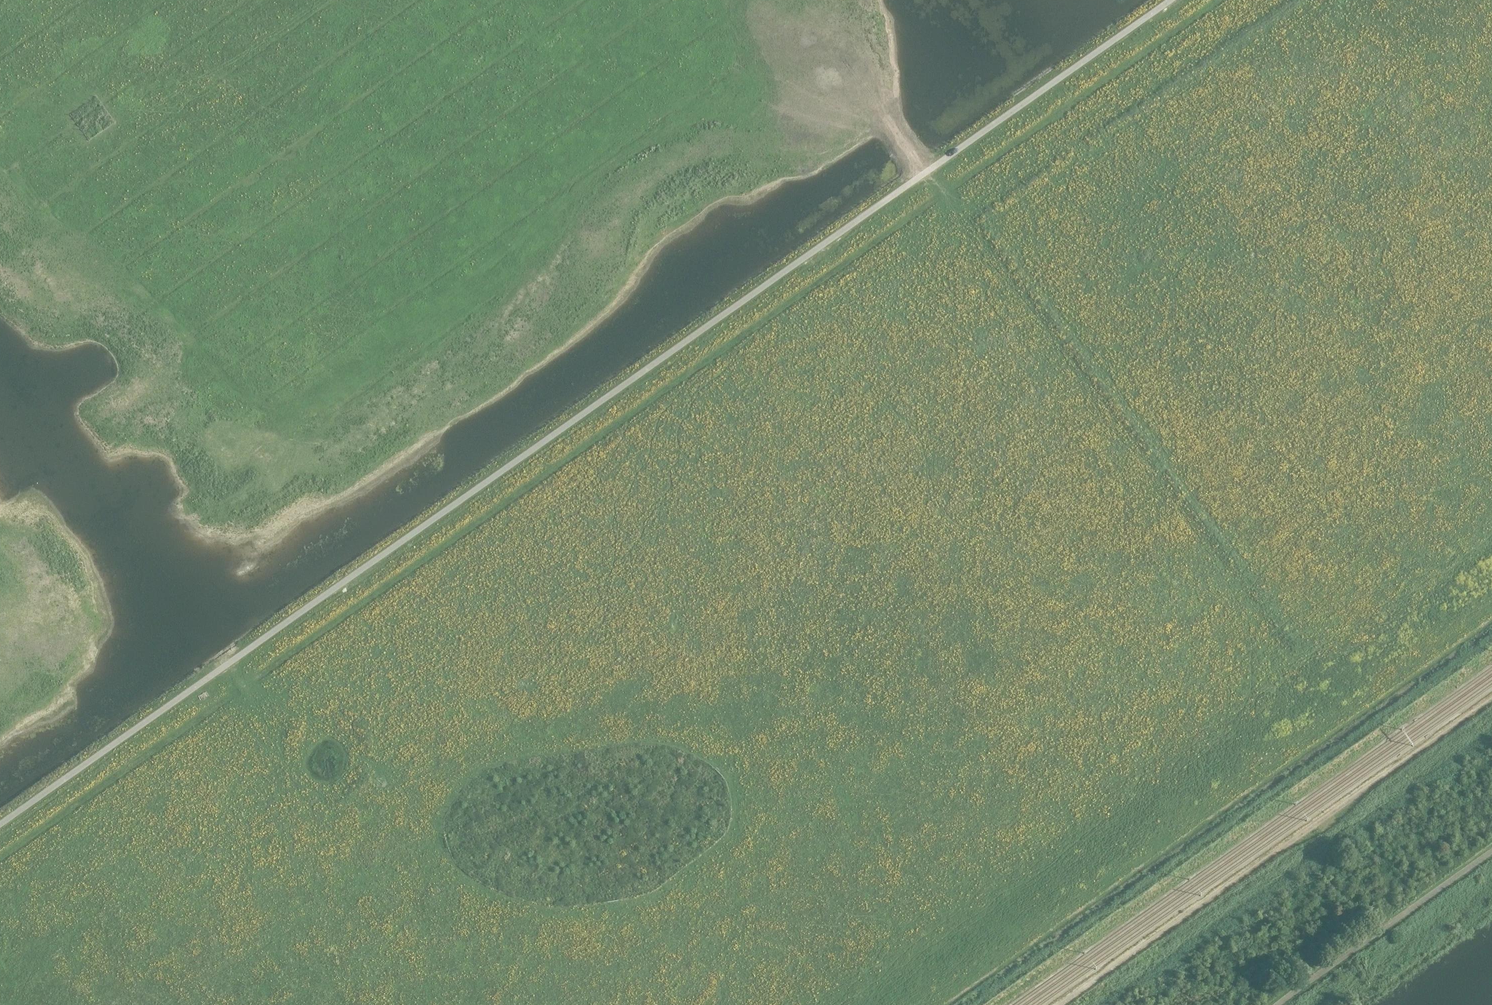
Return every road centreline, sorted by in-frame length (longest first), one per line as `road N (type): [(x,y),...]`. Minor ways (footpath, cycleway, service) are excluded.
road 1 (track): [(0,825),(1168,0)]
road 2 (track): [(1061,1004),(1491,701)]

